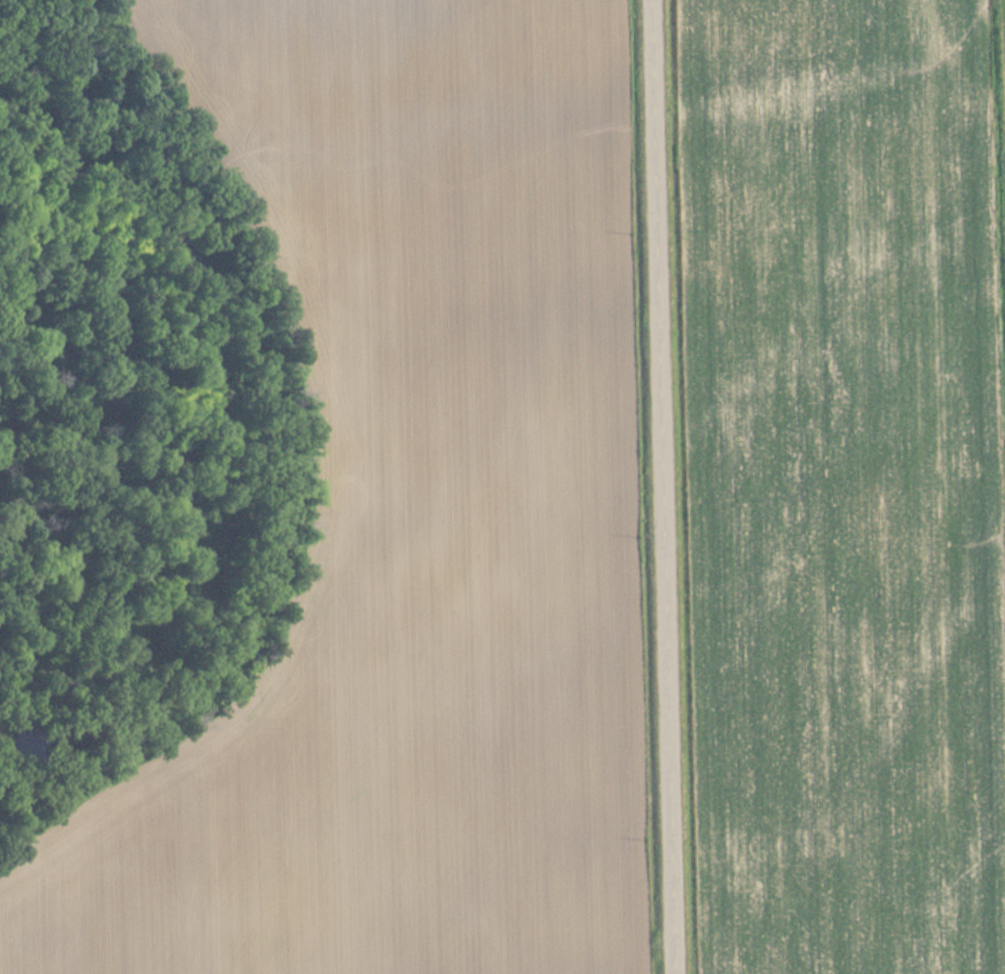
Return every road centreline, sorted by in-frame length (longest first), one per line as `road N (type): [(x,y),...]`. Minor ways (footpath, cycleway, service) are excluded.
road 1 (residential): [(684,973),(656,0)]

